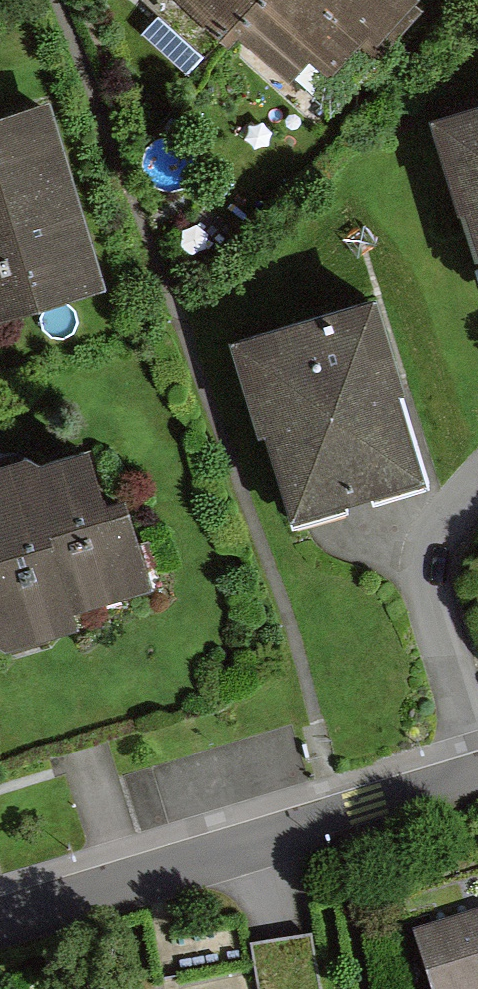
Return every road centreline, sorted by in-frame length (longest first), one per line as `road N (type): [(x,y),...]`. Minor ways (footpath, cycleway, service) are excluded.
road 1 (residential): [(0,919),(477,777)]
road 2 (residential): [(477,748),(429,584),(429,553),(477,490)]

